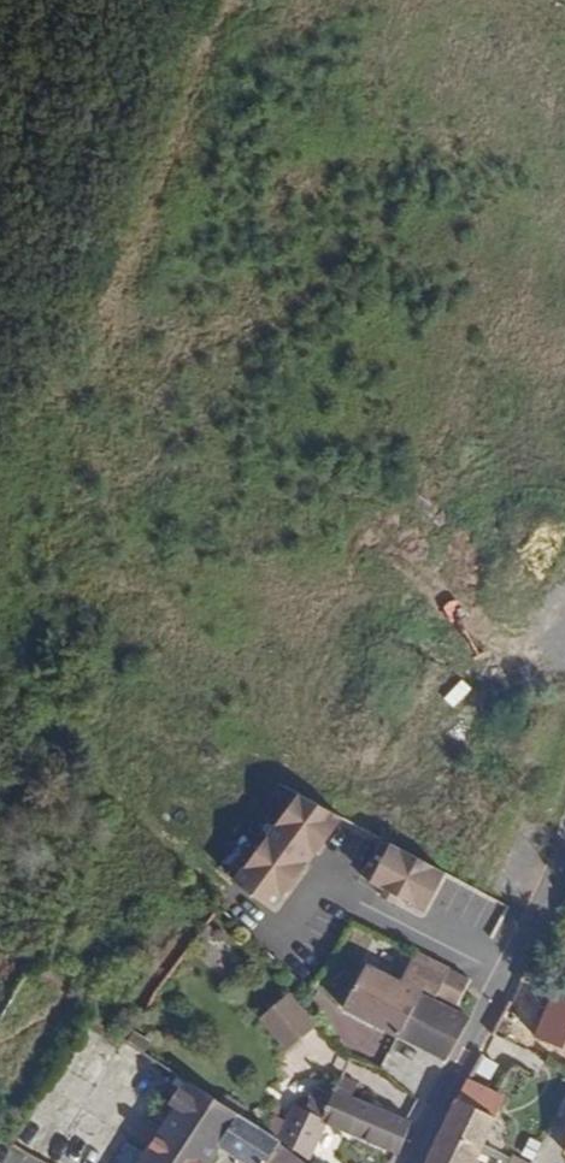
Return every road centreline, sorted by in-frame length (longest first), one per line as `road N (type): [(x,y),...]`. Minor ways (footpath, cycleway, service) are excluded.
road 1 (residential): [(564,863),(444,1084),(414,1162)]

